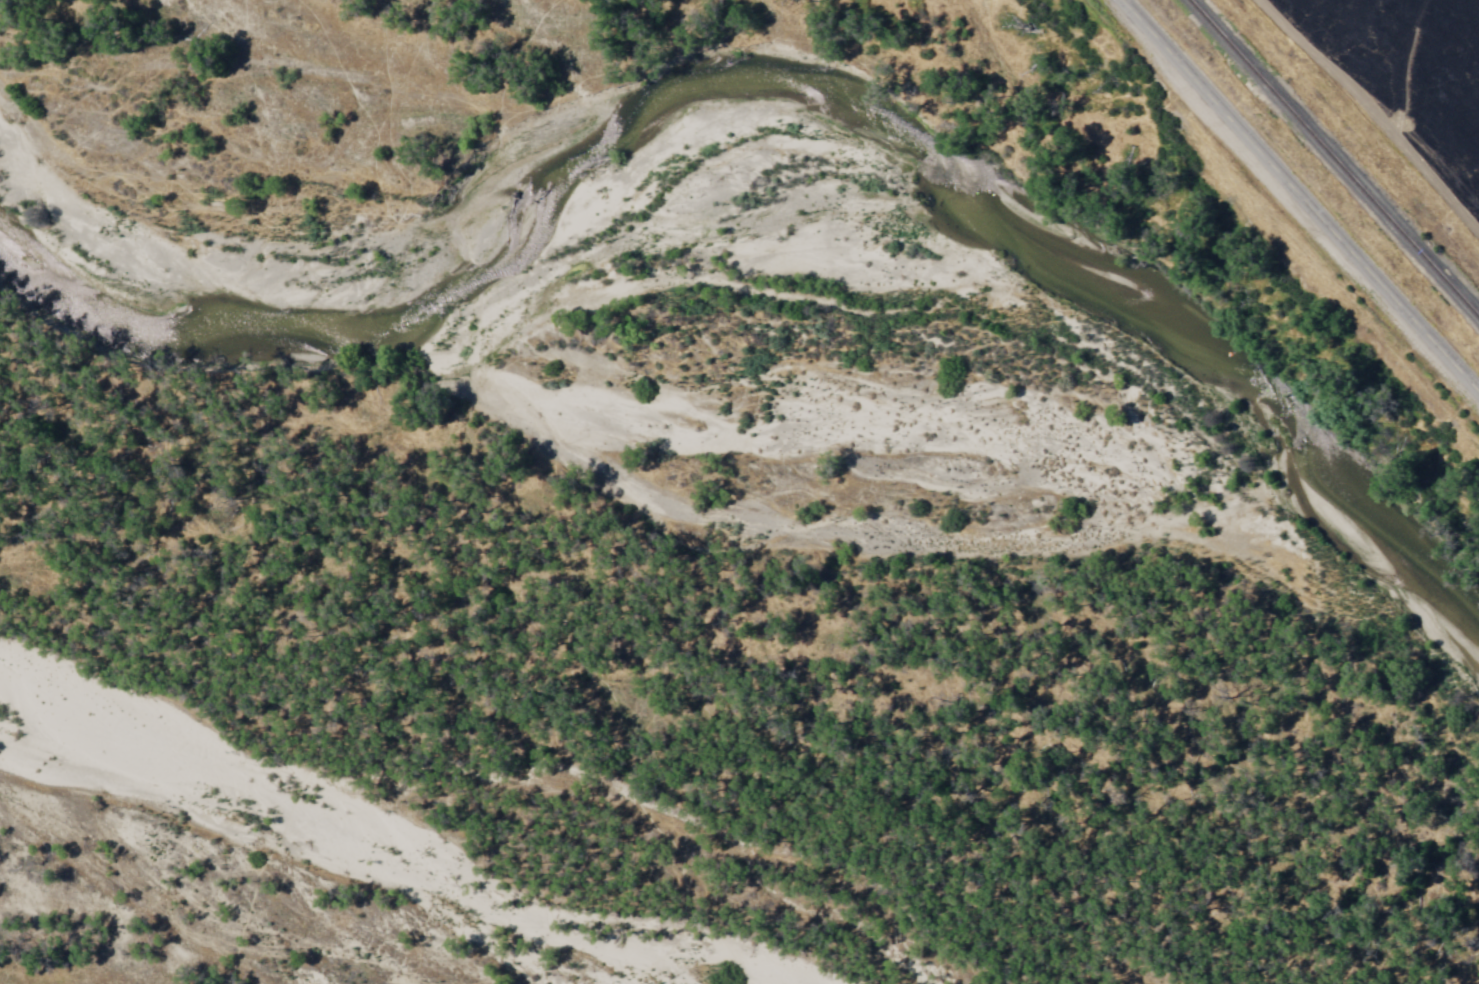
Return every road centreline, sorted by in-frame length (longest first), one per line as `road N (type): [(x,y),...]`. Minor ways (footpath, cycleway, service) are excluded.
road 1 (secondary): [(1478,386),(1128,0)]

